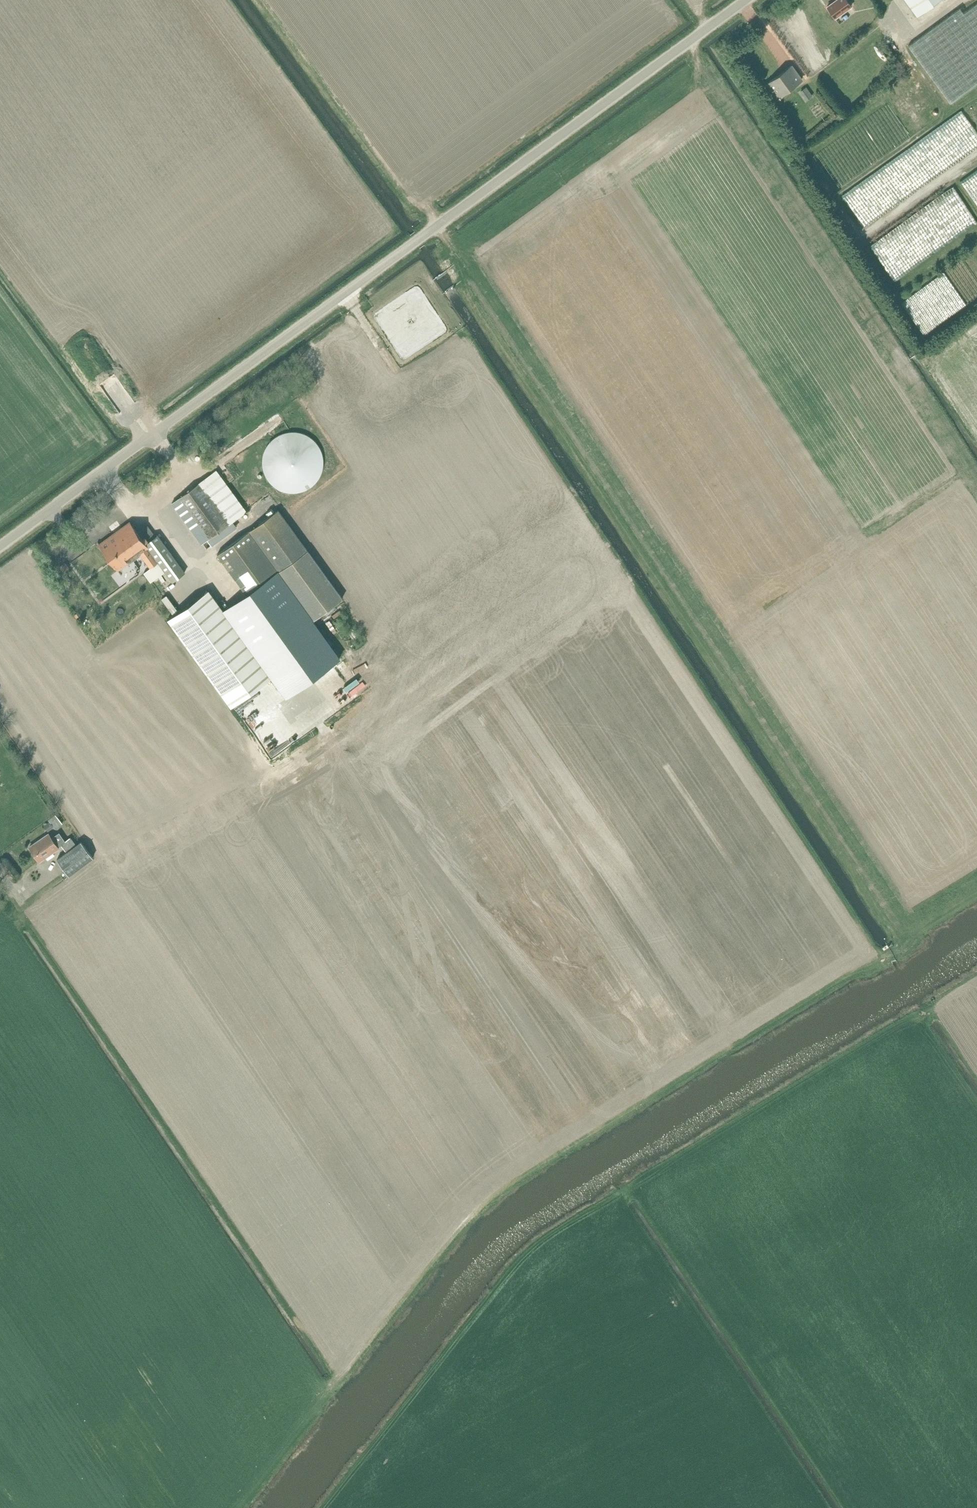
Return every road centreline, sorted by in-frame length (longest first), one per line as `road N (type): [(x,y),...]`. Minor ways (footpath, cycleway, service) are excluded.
road 1 (unclassified): [(0,552),(744,0)]

